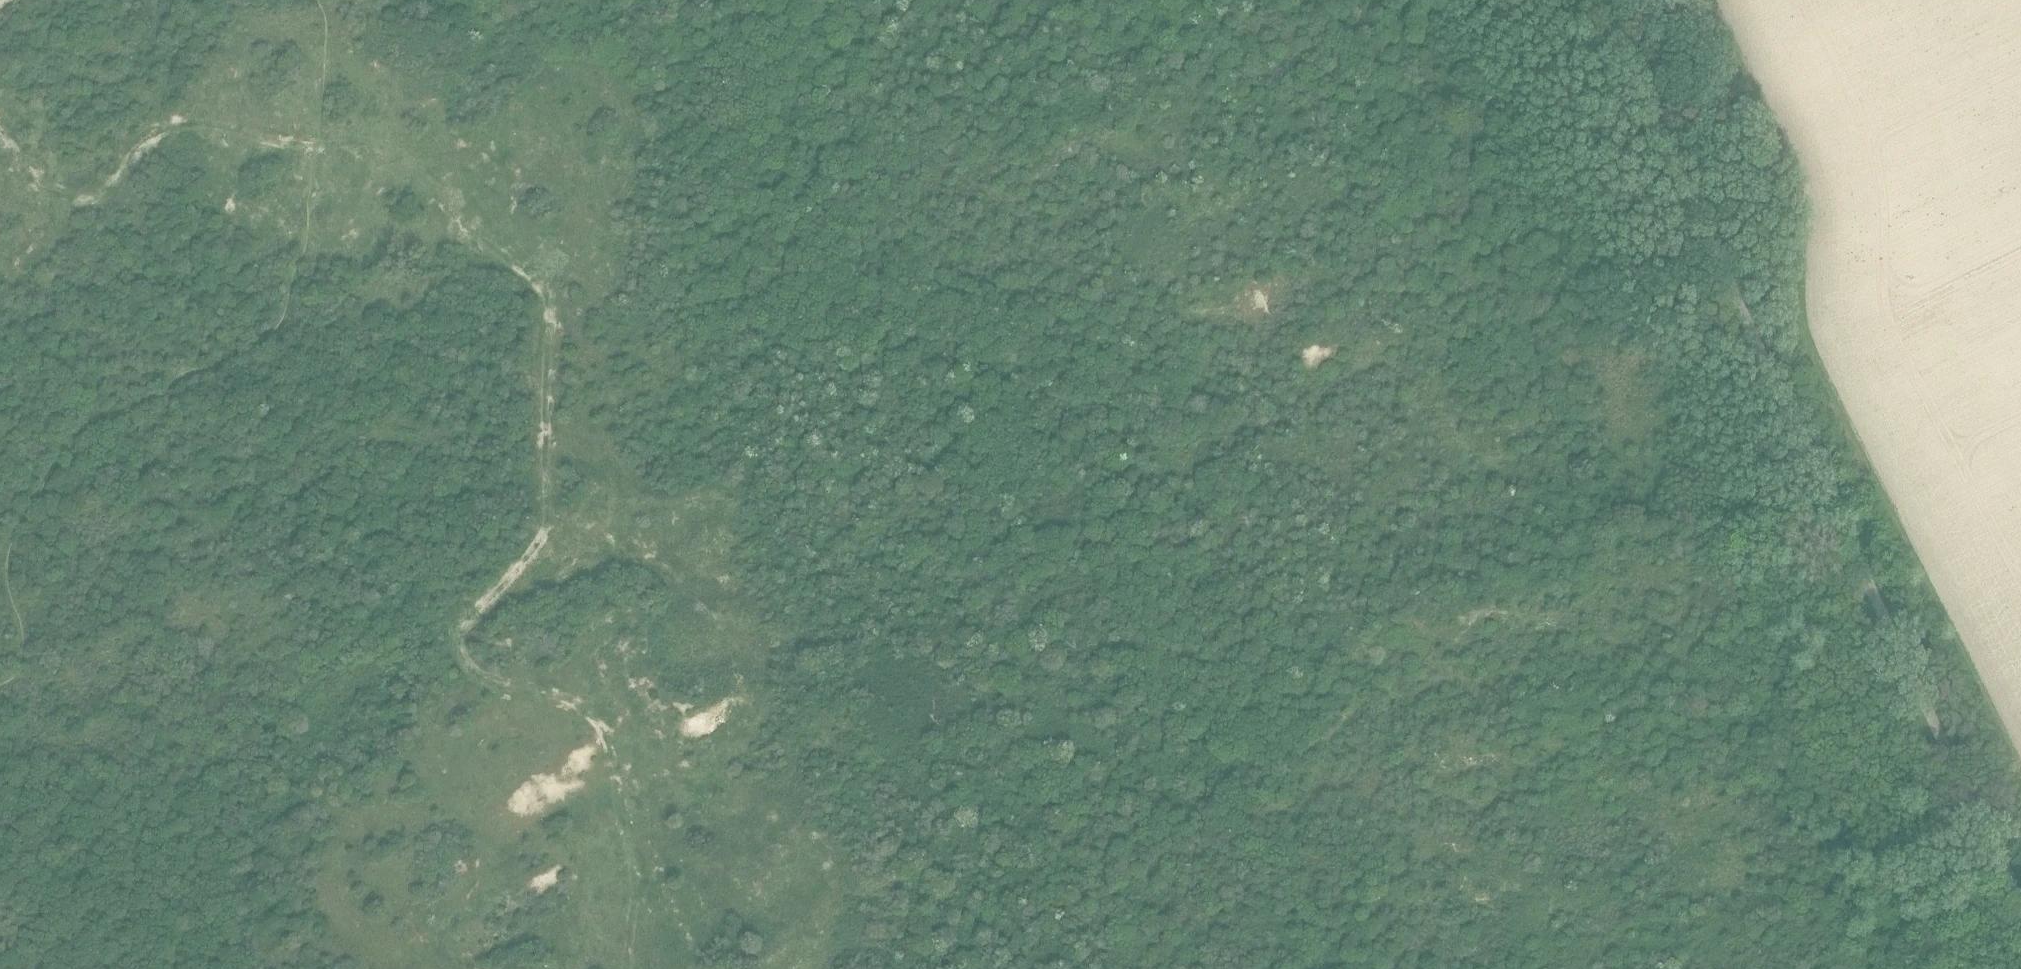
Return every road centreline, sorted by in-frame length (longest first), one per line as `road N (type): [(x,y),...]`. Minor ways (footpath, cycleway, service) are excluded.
road 1 (track): [(629,968),(648,844),(602,732),(566,698),(488,679),(467,660),(462,641),(464,622),(534,545),(545,516),(550,310),(542,282),(392,148),(316,148),(202,121),(156,131),(112,186),(52,195),(17,166),(0,137)]

